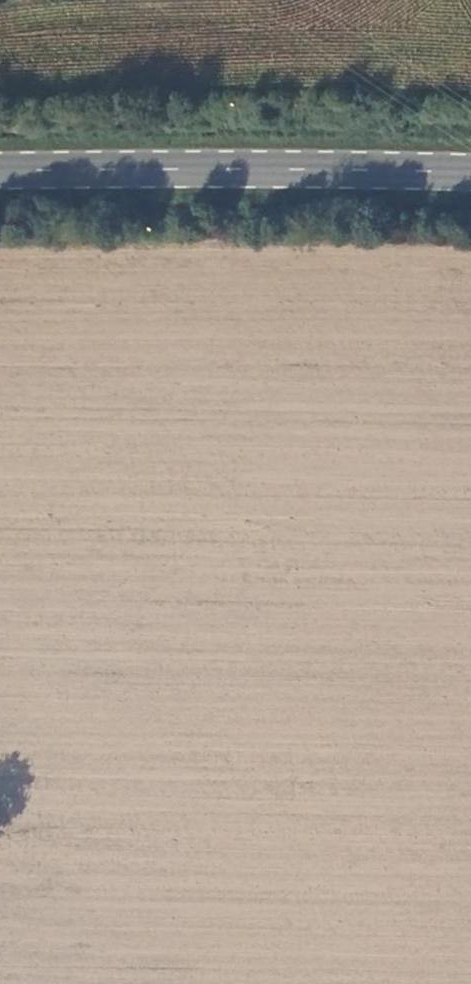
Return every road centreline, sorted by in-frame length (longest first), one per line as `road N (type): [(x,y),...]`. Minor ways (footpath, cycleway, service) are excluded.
road 1 (tertiary): [(470,173),(0,171)]

